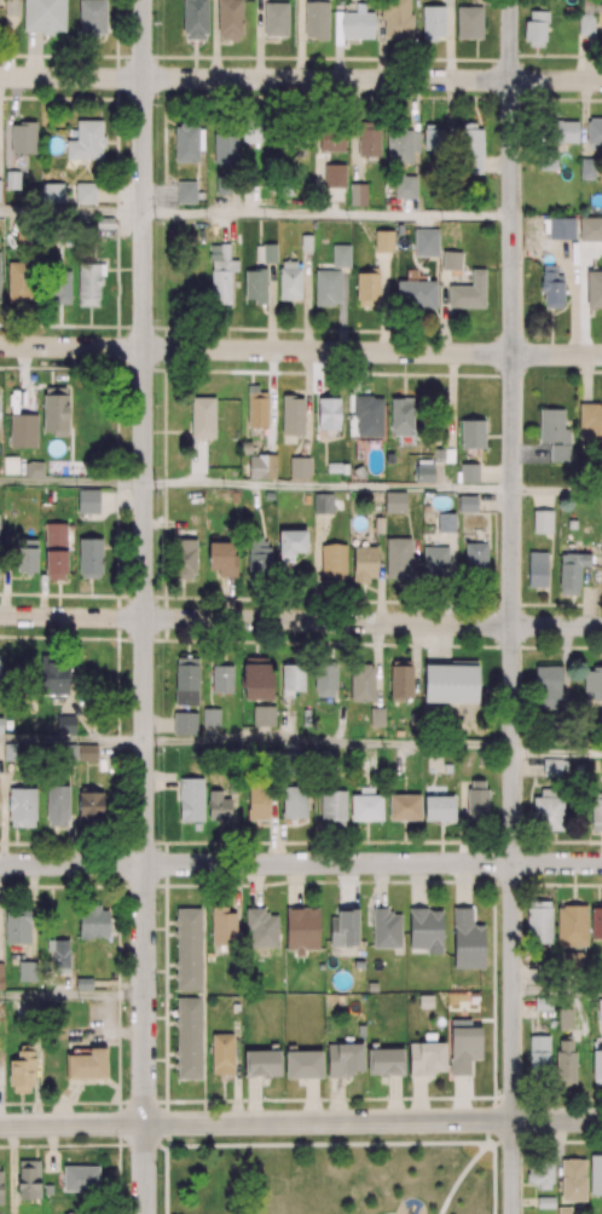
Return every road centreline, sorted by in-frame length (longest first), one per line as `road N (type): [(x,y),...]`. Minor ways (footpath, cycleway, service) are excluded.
road 1 (residential): [(145,1213),(143,0)]
road 2 (tertiary): [(513,1213),(511,0)]
road 3 (residential): [(601,626),(0,615)]
road 4 (residential): [(601,355),(0,346)]
road 5 (tertiary): [(601,1120),(0,1126)]
road 6 (residential): [(601,81),(0,76)]
road 7 (residential): [(601,864),(0,865)]

